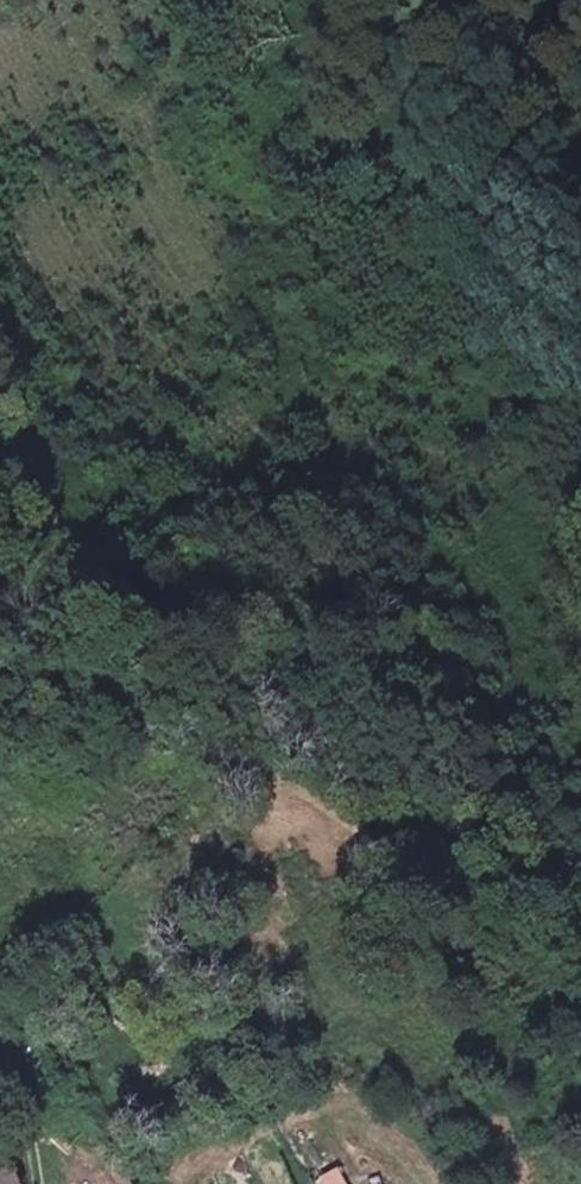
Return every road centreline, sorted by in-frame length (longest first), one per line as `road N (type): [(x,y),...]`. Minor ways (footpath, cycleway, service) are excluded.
road 1 (track): [(0,1036),(46,1183)]

